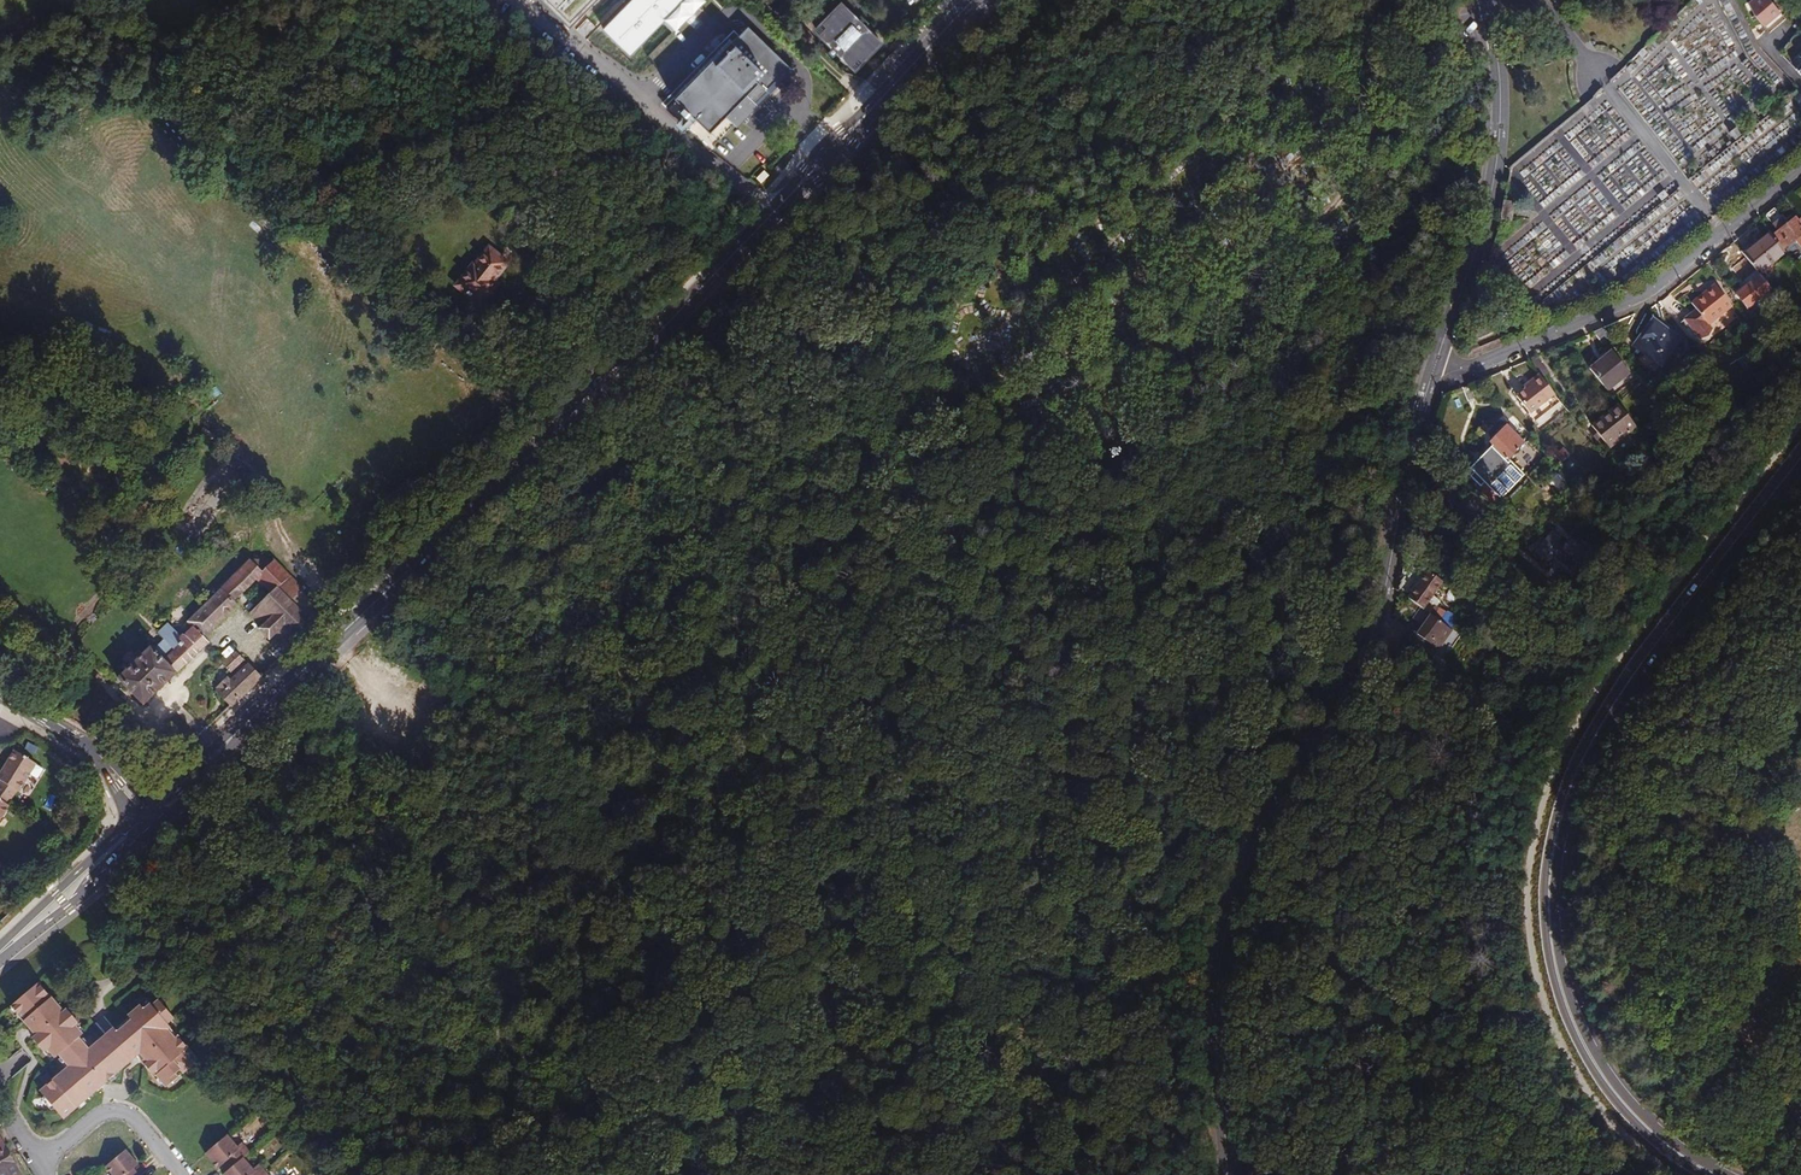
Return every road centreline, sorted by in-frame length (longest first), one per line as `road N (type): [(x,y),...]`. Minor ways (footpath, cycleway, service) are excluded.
road 1 (secondary): [(973,0),(695,297),(217,754)]
road 2 (residential): [(1434,368),(1381,612),(1257,832),(1221,933),(1212,1063),(1223,1174)]
road 3 (track): [(664,1174),(792,1105),(849,1043),(916,1004),(920,984),(894,882),(898,816),(983,747),(990,722),(981,695),(996,673),(1004,567)]
road 4 (tertiary): [(1800,453),(1627,680),(1578,758),(1549,843),(1546,937),(1559,993),(1616,1101)]
road 5 (track): [(635,1174),(313,858),(263,792),(227,766)]
road 6 (track): [(737,808),(718,780),(627,696),(615,656),(661,533),(667,486),(655,450),(613,395)]
road 7 (residential): [(1800,172),(1645,293),(1478,365),(1434,368)]
road 8 (track): [(1134,0),(1095,82),(1047,149),(854,306)]
road 9 (track): [(644,1174),(657,1075),(636,1000),(672,920),(736,852),(737,808)]
road 10 (residential): [(1486,0),(1498,147),(1476,247),(1434,368)]
road 11 (track): [(737,808),(735,767),(814,589),(823,528)]
road 12 (track): [(737,808),(822,878),(918,975)]
road 13 (secondary): [(0,955),(67,906),(145,832)]
road 14 (secondary): [(134,818),(0,949)]
road 15 (residential): [(39,1160),(116,1111),(135,1119),(183,1174)]
road 16 (track): [(854,306),(838,340),(854,453)]
road 17 (track): [(1004,567),(967,550),(894,483)]
road 18 (track): [(803,201),(852,259),(860,282),(854,306)]
road 19 (tertiary): [(1711,1174),(1652,1137),(1616,1101)]

